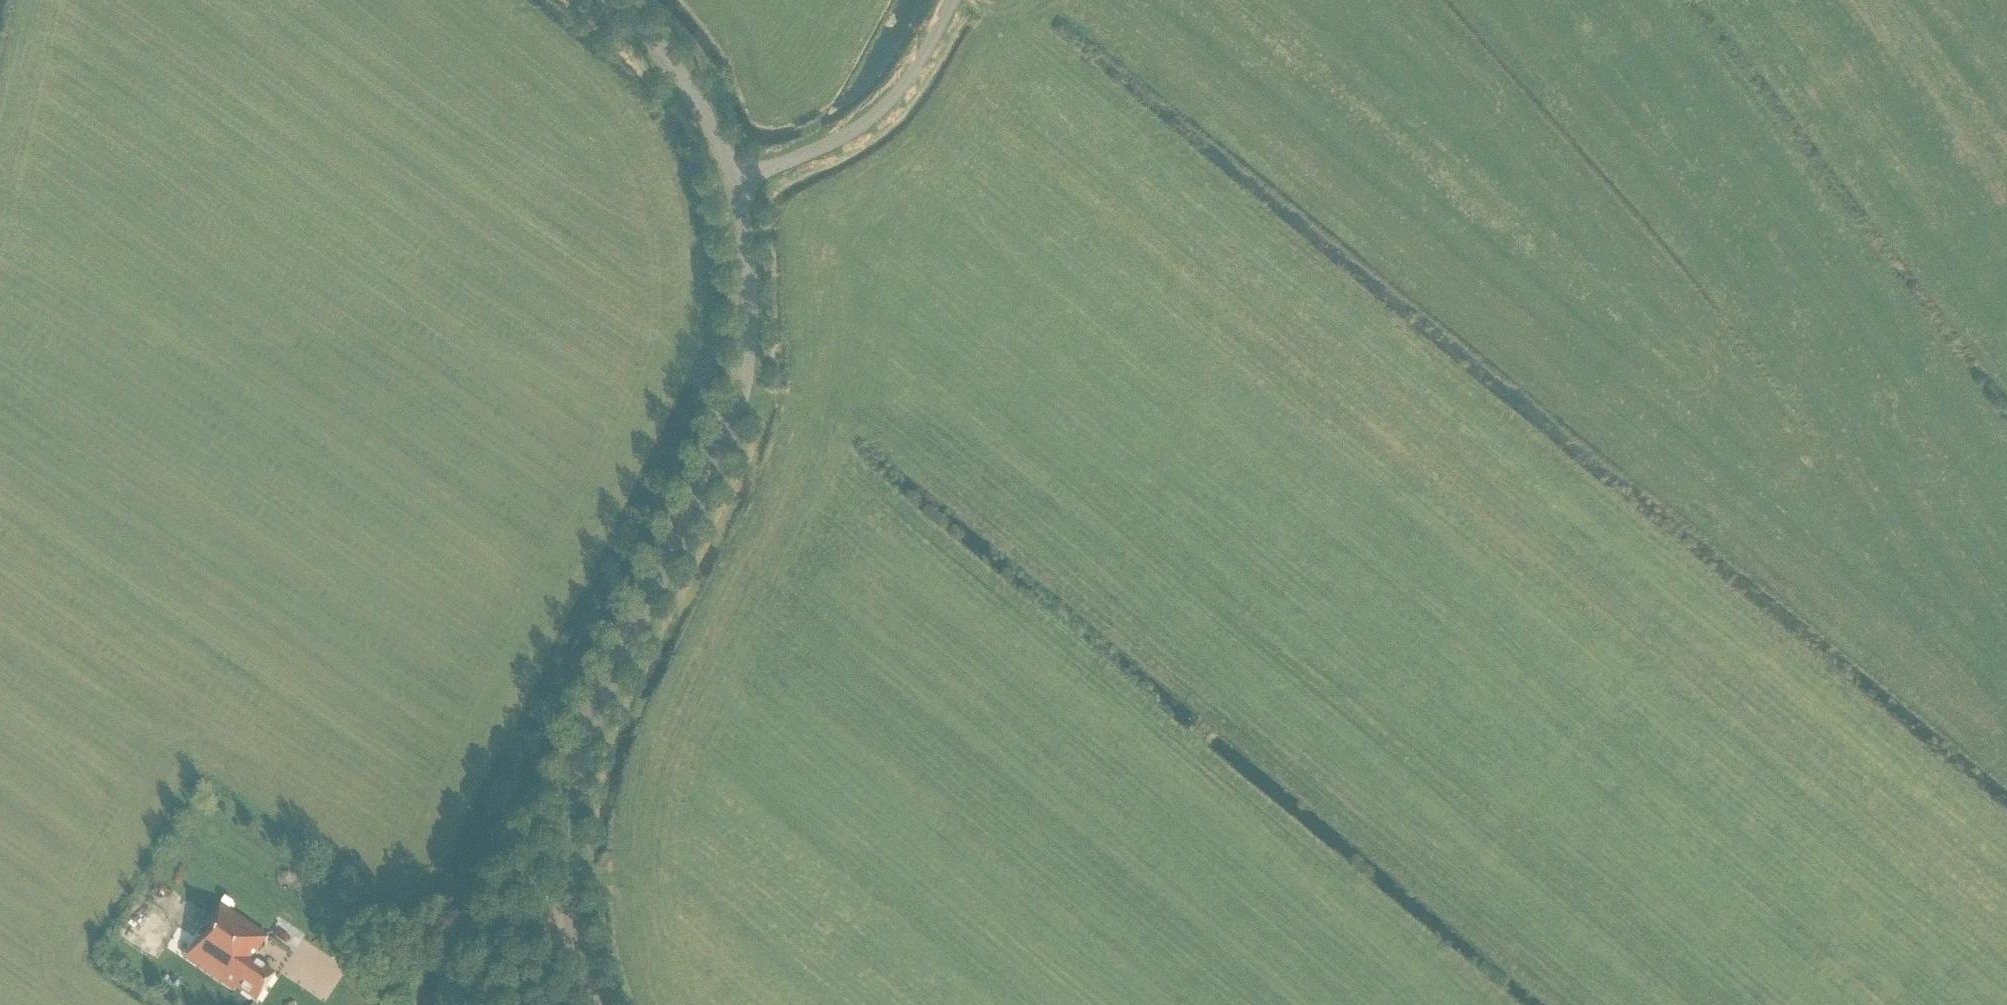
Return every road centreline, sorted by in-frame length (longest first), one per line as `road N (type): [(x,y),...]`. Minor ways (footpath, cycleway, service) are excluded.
road 1 (tertiary): [(592,1004),(570,914),(576,781),(599,711),(714,471),(739,399),(750,299),(734,181)]
road 2 (unclassified): [(734,181),(867,133),(914,76),(956,0)]
road 3 (tertiary): [(734,181),(672,66),(608,0)]

